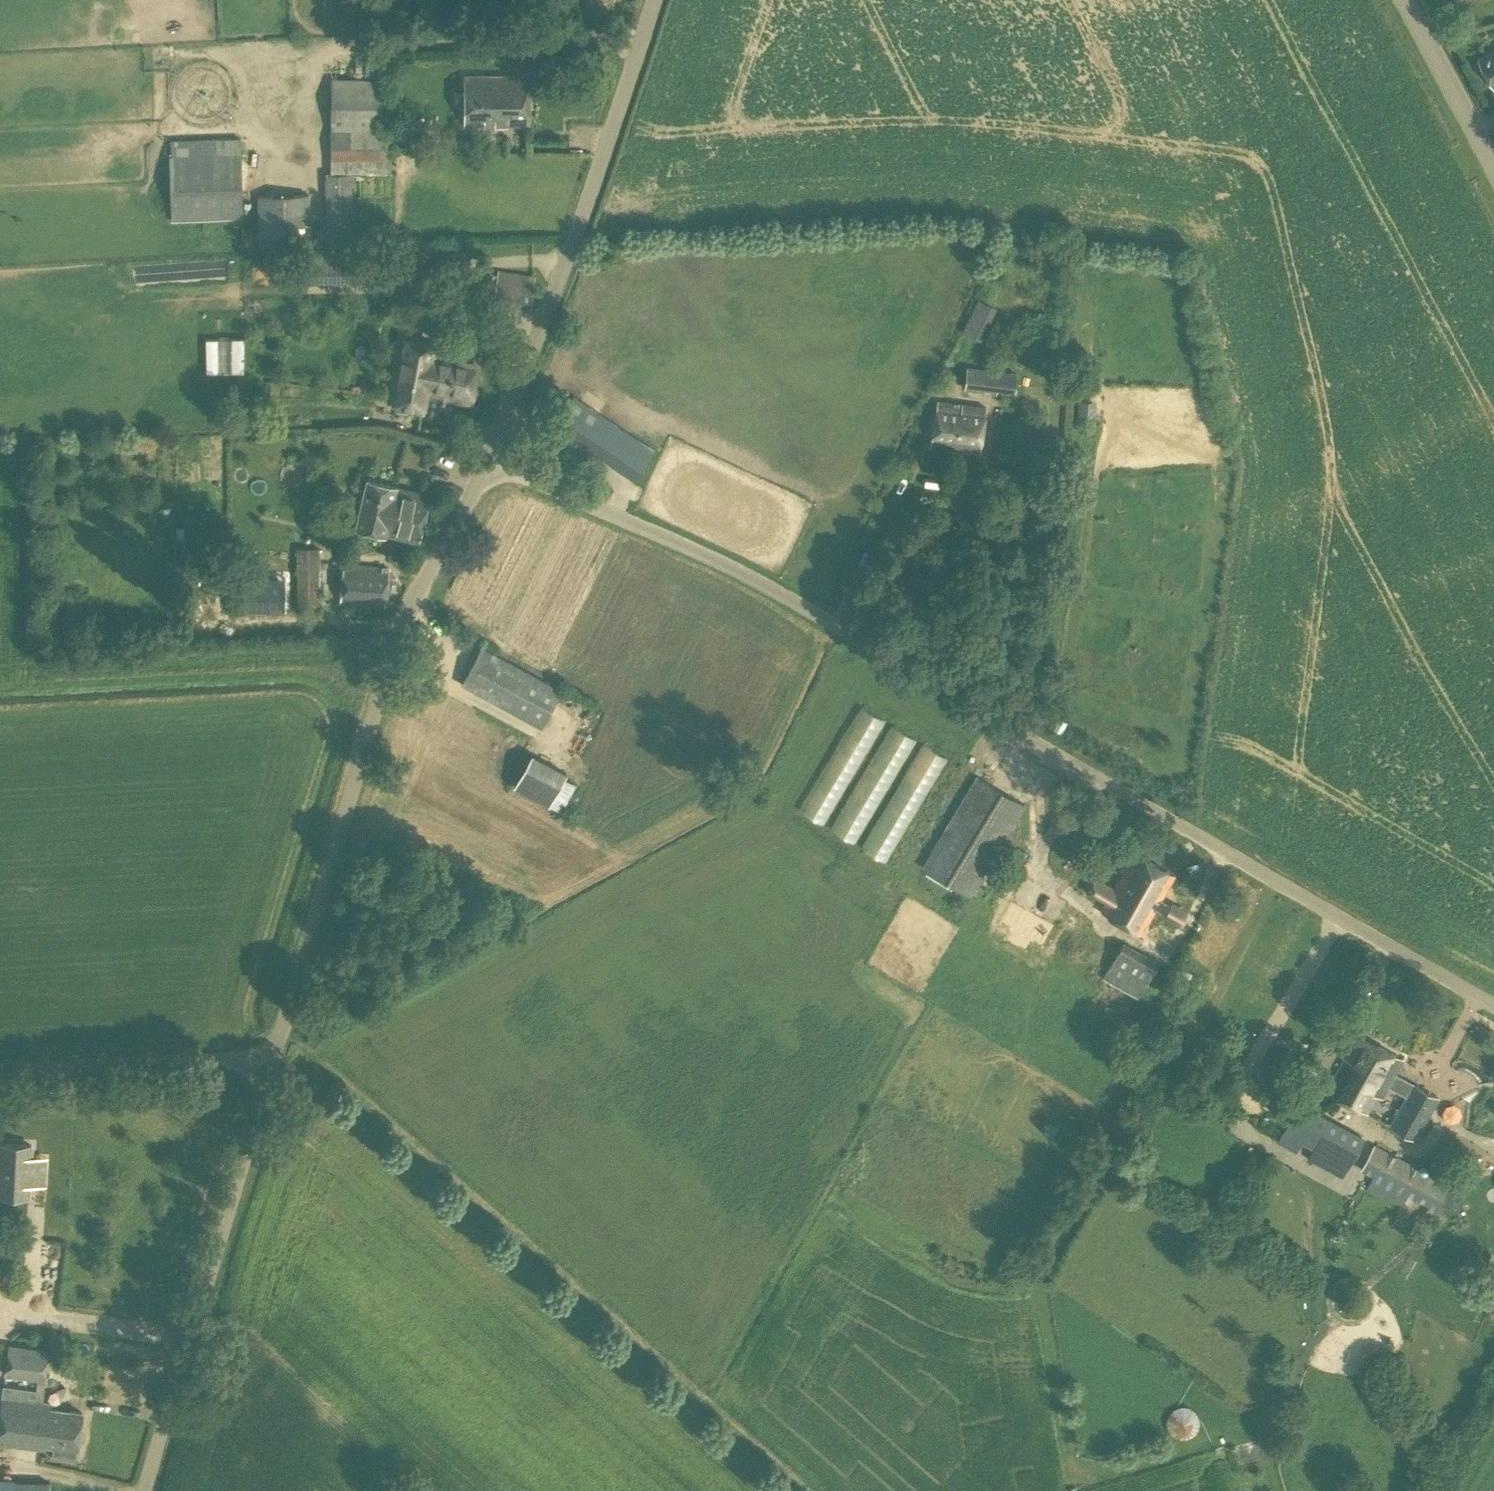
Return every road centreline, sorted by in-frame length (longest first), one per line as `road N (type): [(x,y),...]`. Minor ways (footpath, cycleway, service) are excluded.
road 1 (unclassified): [(1493,1006),(725,564),(484,459)]
road 2 (unclassified): [(272,1060),(388,677),(484,459)]
road 3 (unclassified): [(484,459),(588,201),(653,0)]
road 4 (unclassified): [(143,1490),(272,1060)]
road 5 (unclassified): [(0,1073),(272,1060)]
road 6 (tertiary): [(1493,168),(1403,0)]

